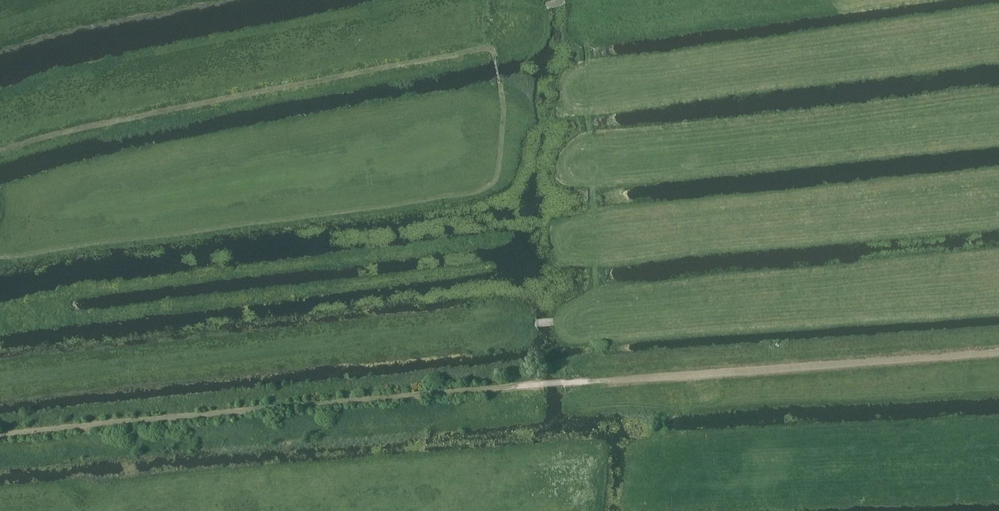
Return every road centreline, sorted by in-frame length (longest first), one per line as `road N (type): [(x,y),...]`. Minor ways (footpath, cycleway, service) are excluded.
road 1 (track): [(998,350),(0,435)]
road 2 (track): [(0,387),(556,323),(595,301),(678,298)]
road 3 (track): [(595,301),(585,4)]
road 4 (track): [(651,510),(657,375)]

